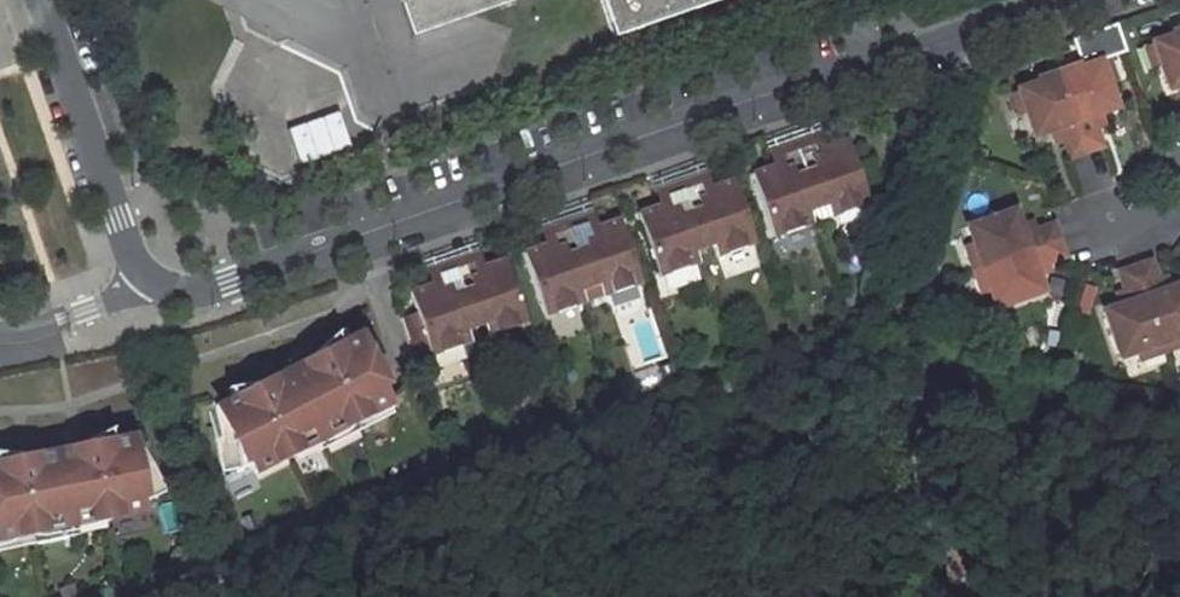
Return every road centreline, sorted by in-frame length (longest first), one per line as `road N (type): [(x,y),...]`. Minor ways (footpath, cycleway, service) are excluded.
road 1 (residential): [(147,285),(186,290),(229,280),(1062,0)]
road 2 (unclassified): [(39,0),(127,251),(147,285)]
road 3 (residential): [(0,328),(86,310),(147,285)]

